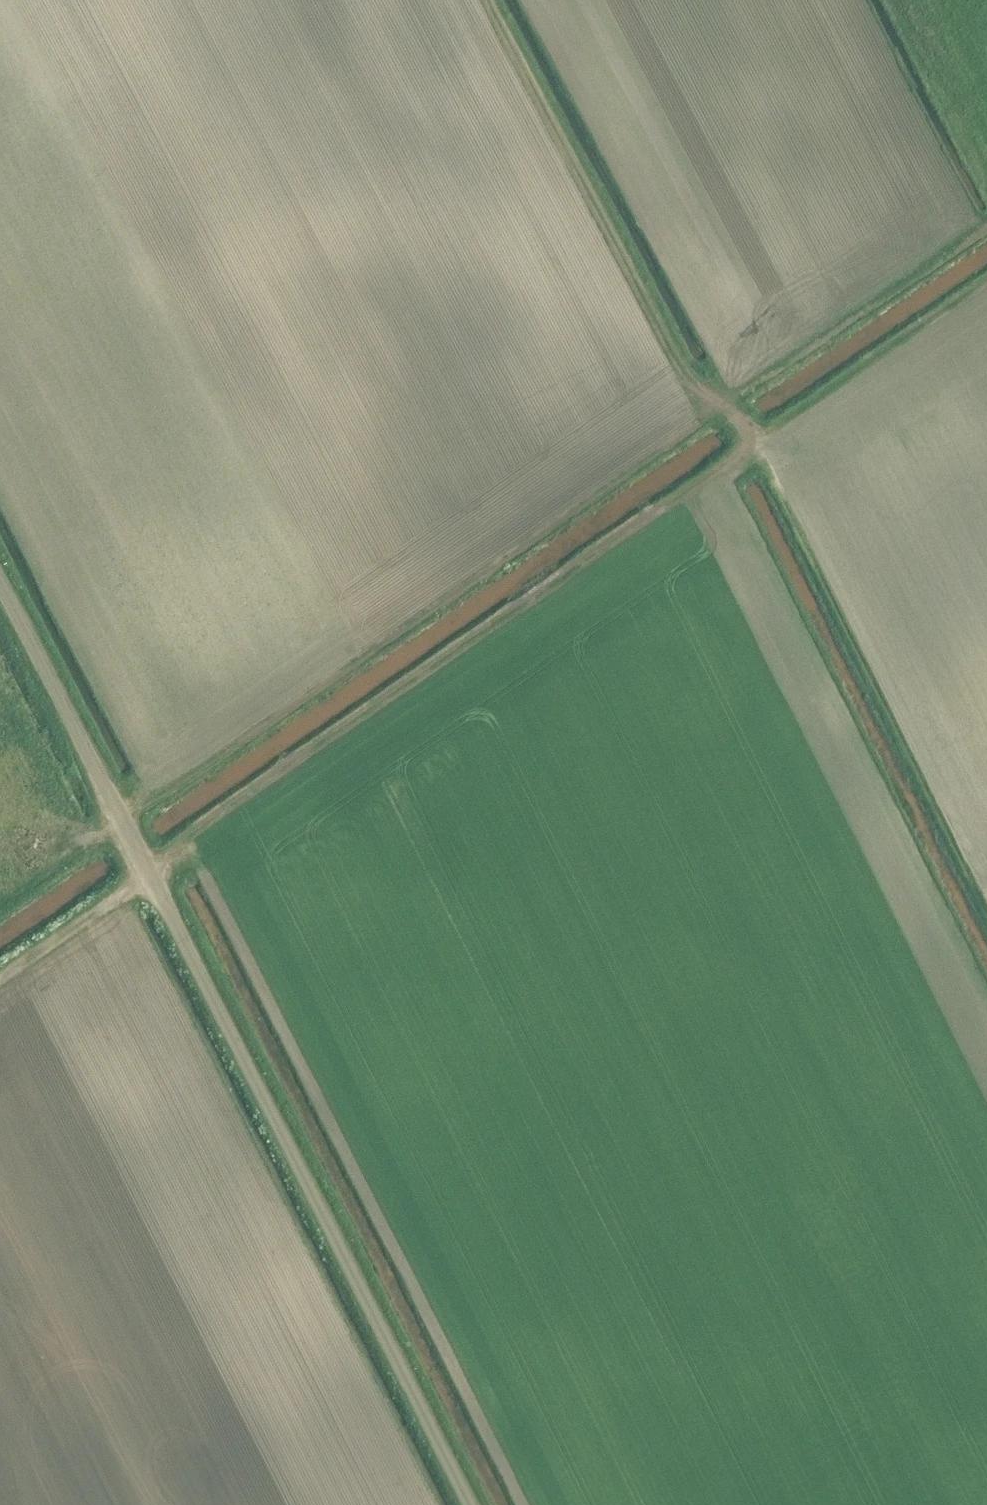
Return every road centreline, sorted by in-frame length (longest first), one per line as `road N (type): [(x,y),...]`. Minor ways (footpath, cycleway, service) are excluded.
road 1 (unclassified): [(469,1504),(0,581)]
road 2 (track): [(490,0),(690,379),(761,442)]

